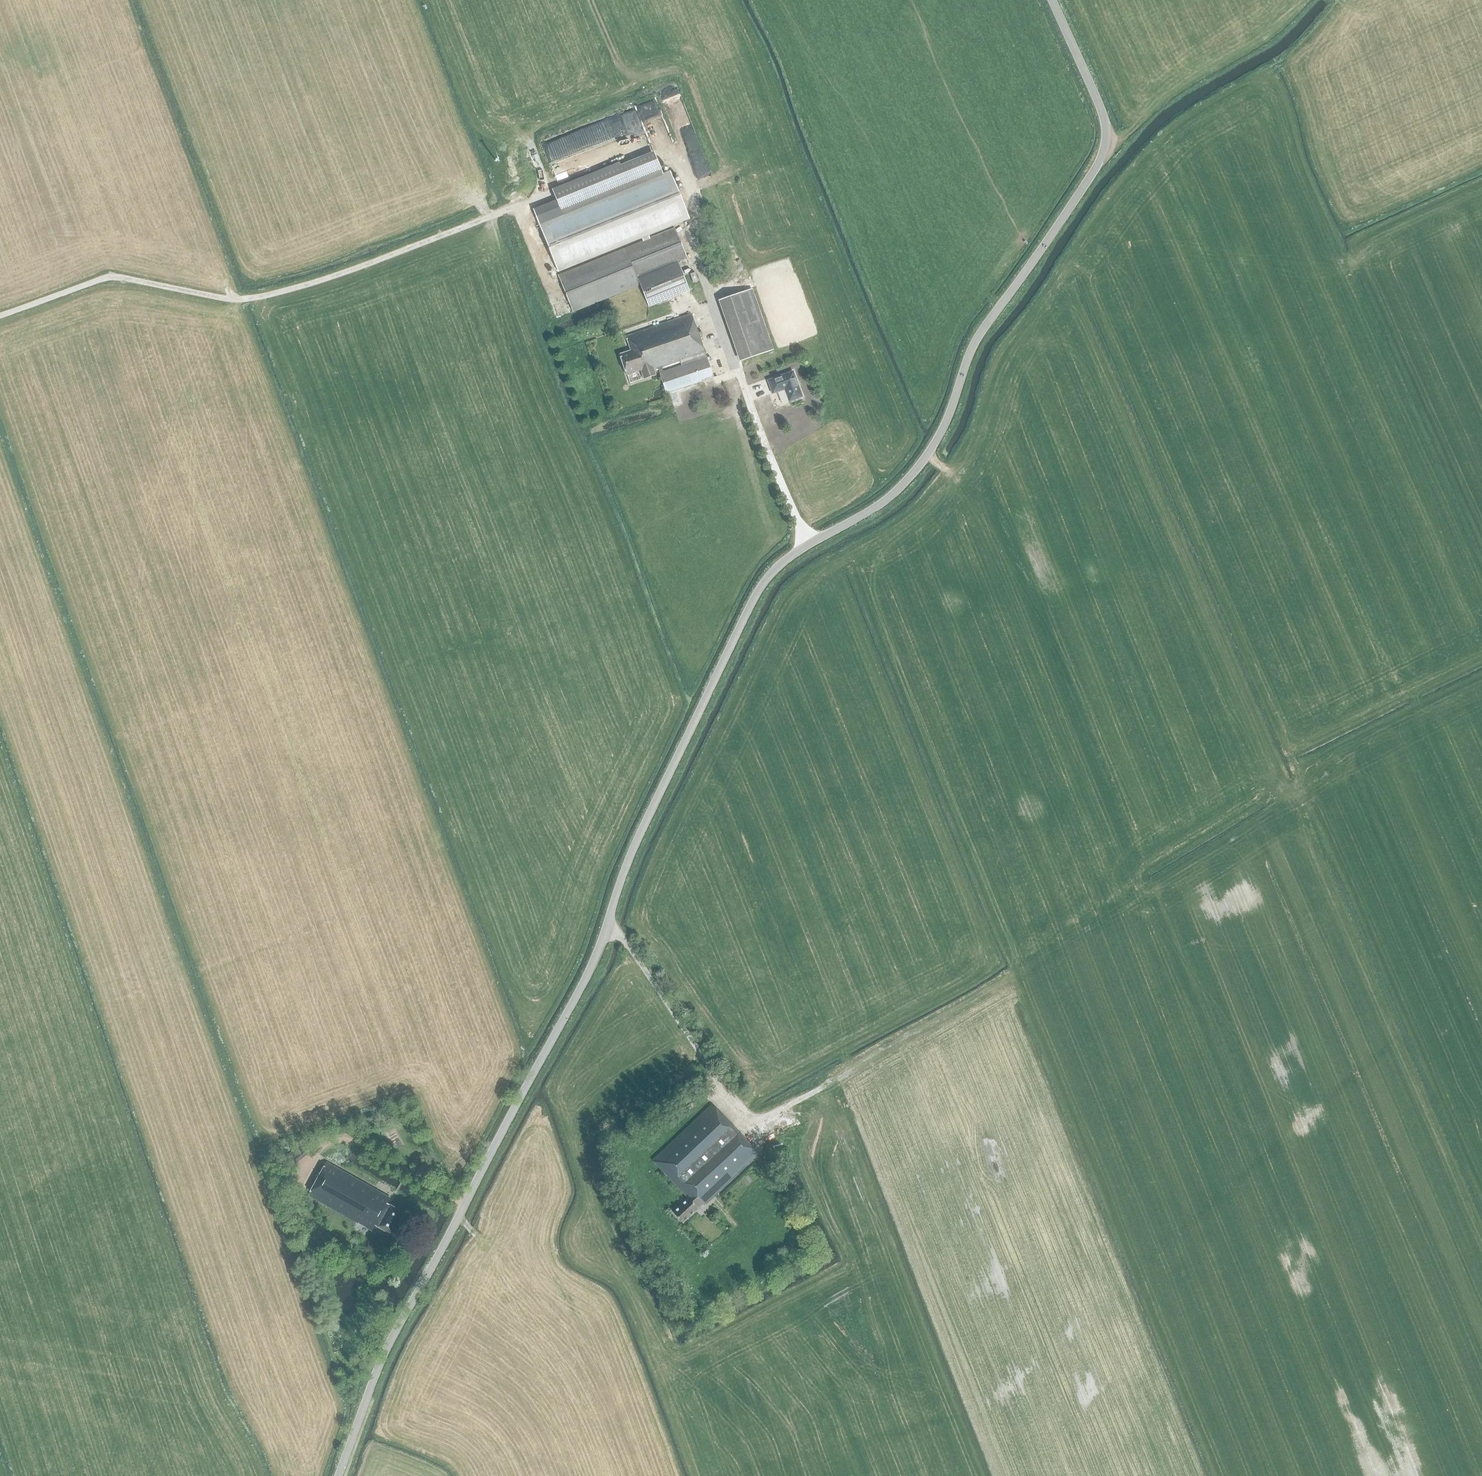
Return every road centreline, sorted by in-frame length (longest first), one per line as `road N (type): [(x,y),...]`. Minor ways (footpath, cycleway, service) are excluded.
road 1 (unclassified): [(339,1475),(376,1372),(585,982),(625,869),(751,604),(791,556),(878,506),(913,474),(946,423),(978,336),(1096,170),(1104,148),(1102,108),(1052,0)]

